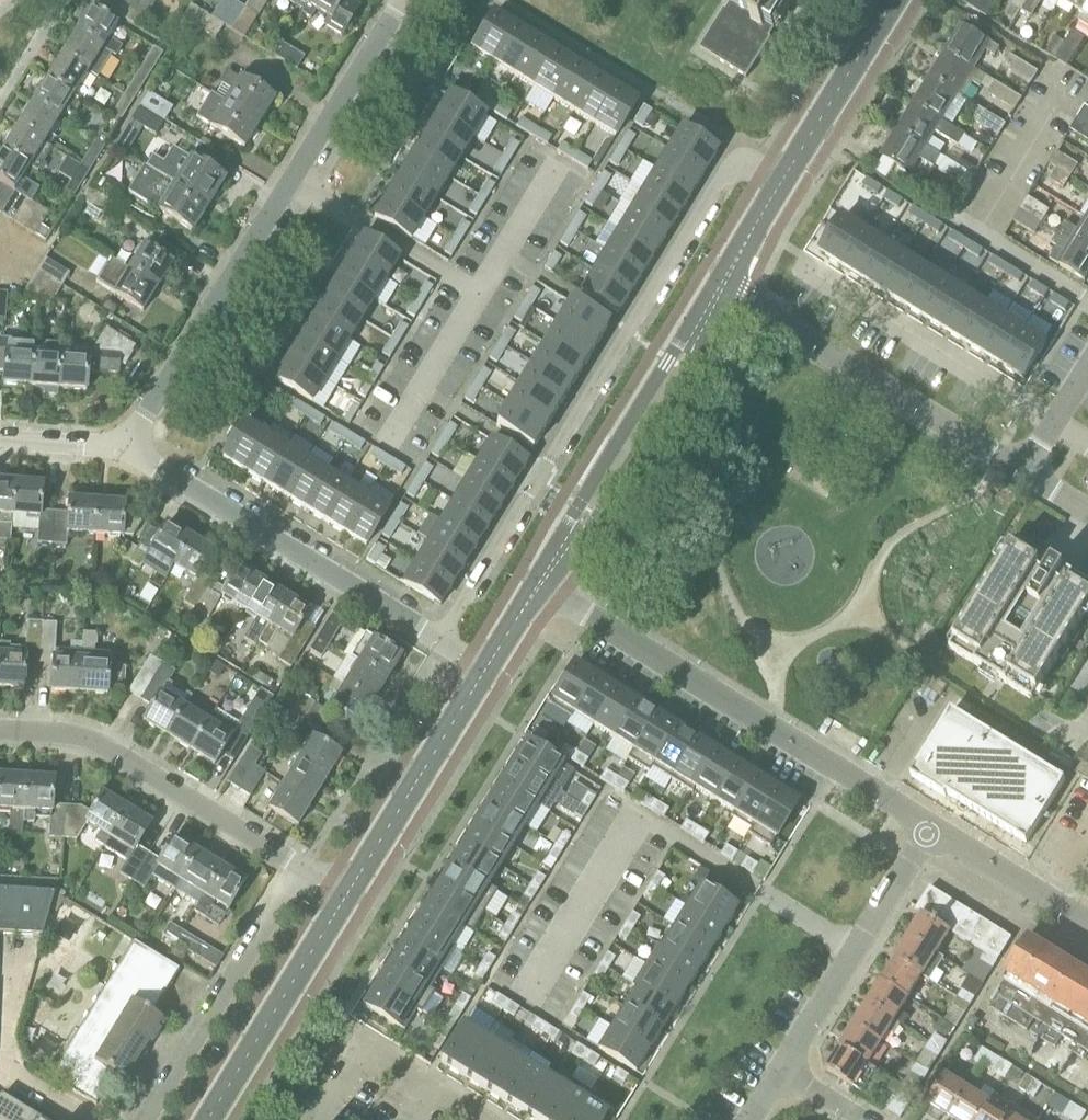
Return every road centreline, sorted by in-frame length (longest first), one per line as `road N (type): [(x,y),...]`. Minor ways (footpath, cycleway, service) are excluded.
road 1 (residential): [(782,182),(758,168),(723,176),(443,642)]
road 2 (residential): [(126,448),(403,0)]
road 3 (residential): [(932,828),(539,585)]
road 4 (residential): [(443,642),(126,448)]
road 5 (tertiary): [(539,585),(585,538),(690,370),(725,282)]
road 6 (tertiary): [(725,282),(588,491),(539,585)]
road 7 (unclassified): [(1024,471),(725,282)]
road 8 (residential): [(301,866),(96,742),(0,729)]
road 9 (residential): [(301,866),(145,1119)]
road 10 (residential): [(781,1071),(932,828)]
road 11 (tertiary): [(208,1119),(348,894)]
road 12 (tertiary): [(348,894),(487,669)]
road 13 (tertiary): [(782,182),(895,0)]
road 14 (residential): [(1087,923),(932,828)]
road 15 (residential): [(483,1119),(365,1047)]
road 16 (residential): [(126,448),(0,437)]
road 17 (residential): [(1024,471),(1087,368)]

